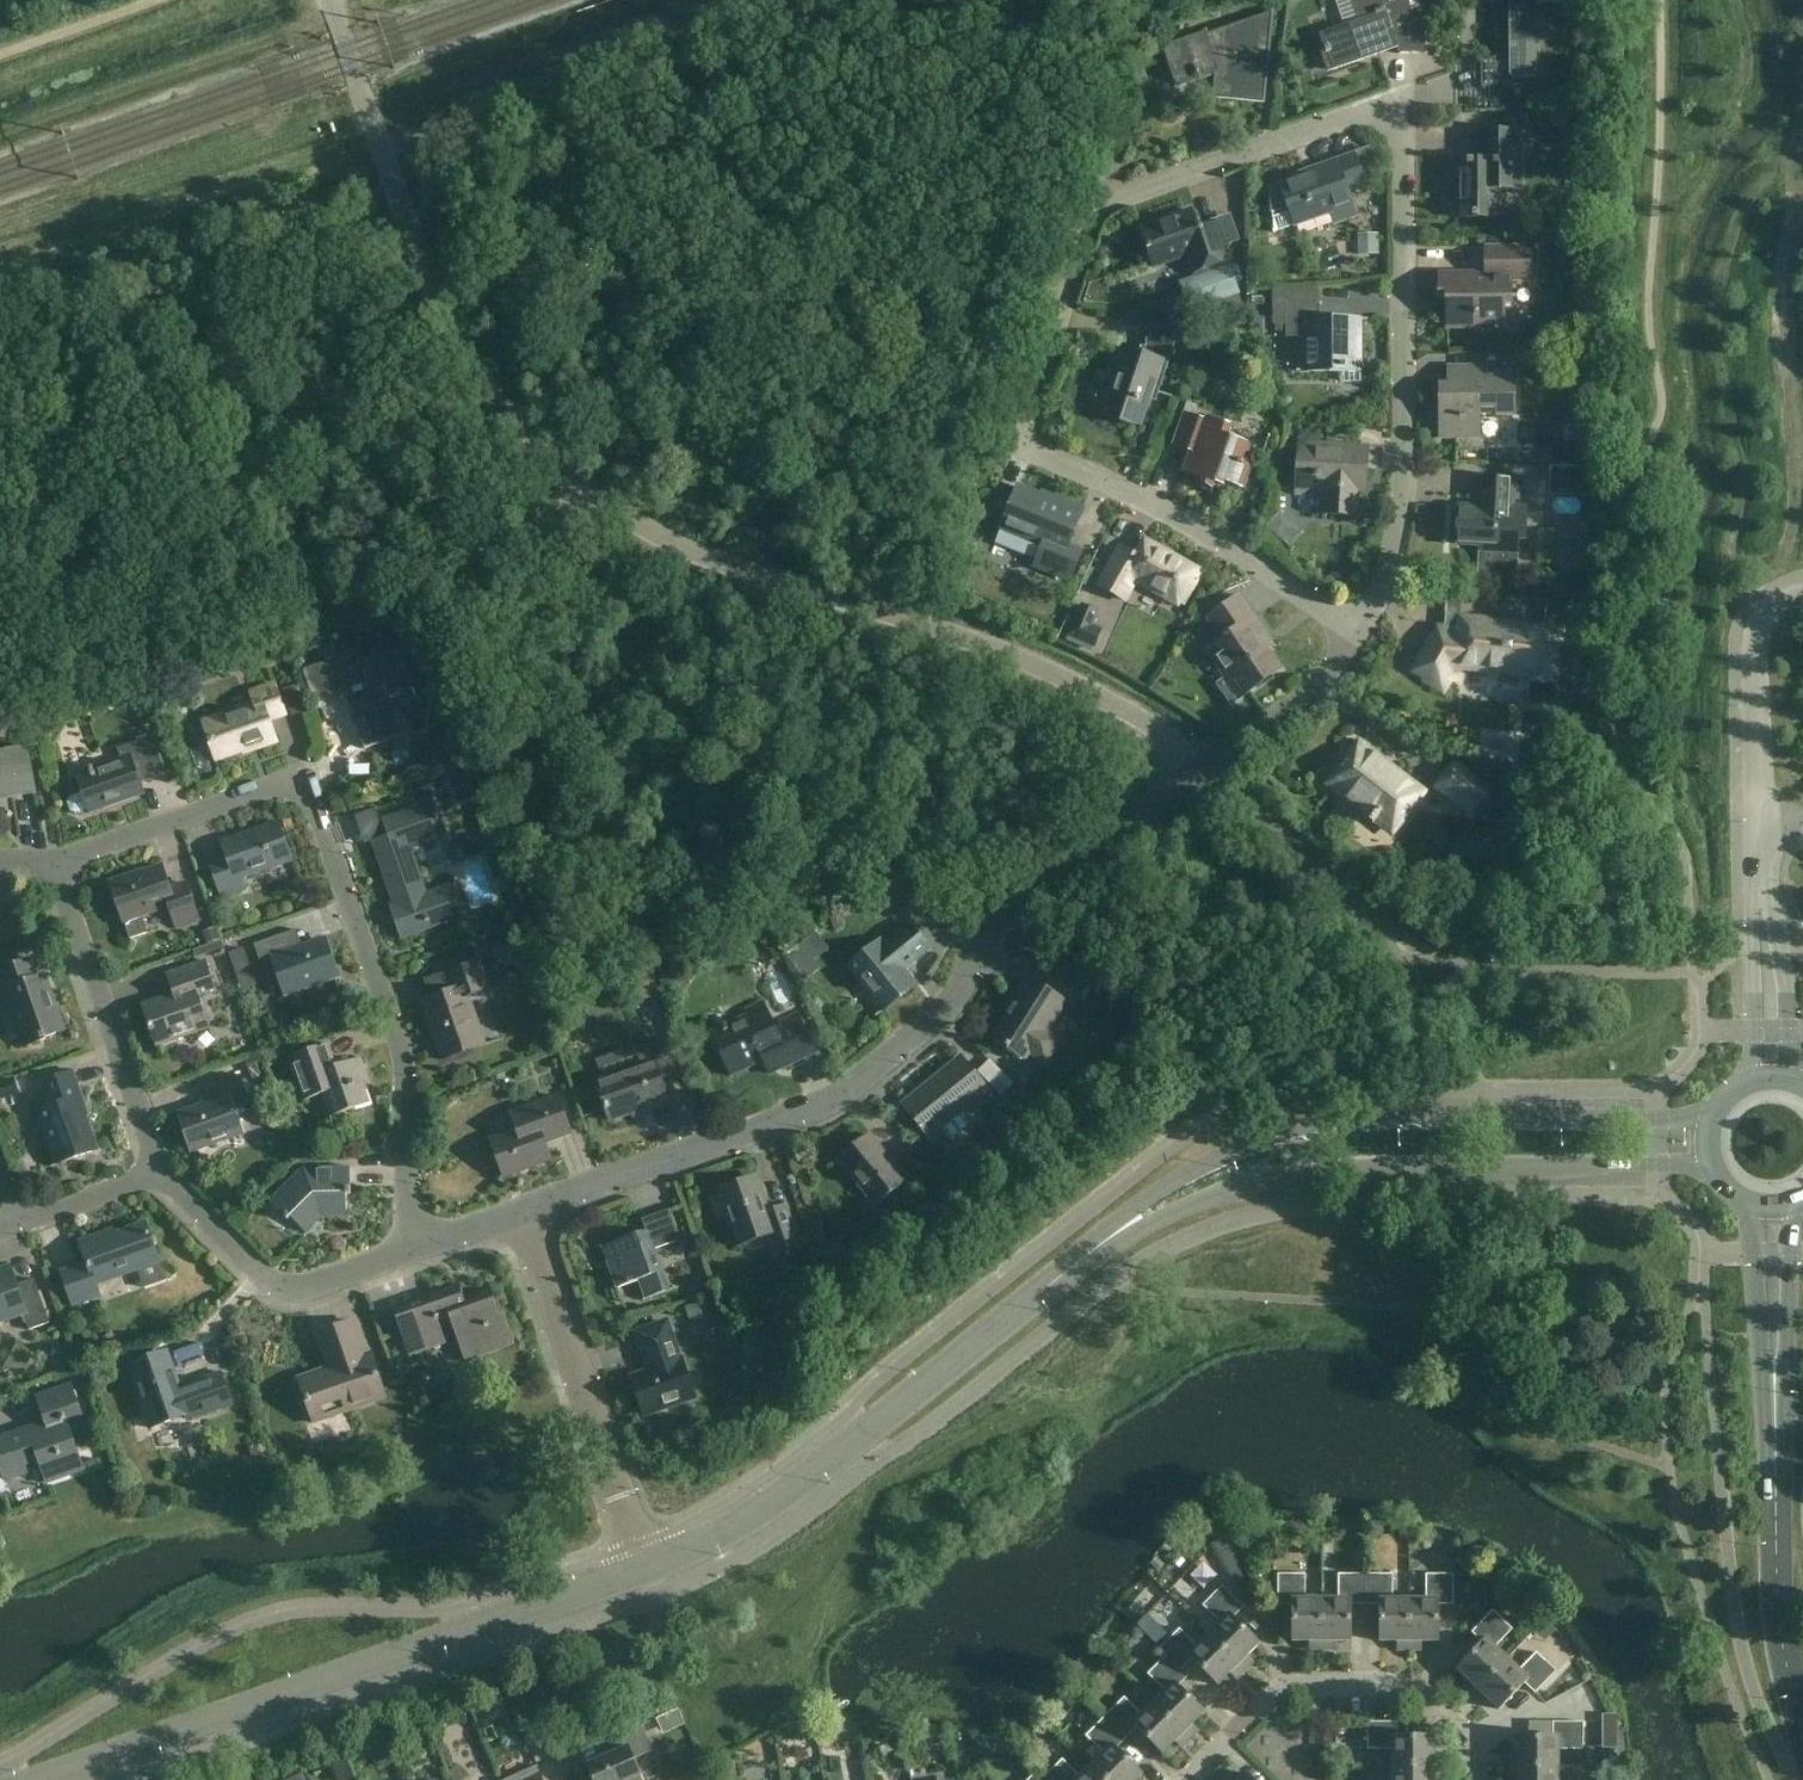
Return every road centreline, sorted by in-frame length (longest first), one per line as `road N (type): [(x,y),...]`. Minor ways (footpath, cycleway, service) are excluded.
road 1 (residential): [(1357,633),(1187,522),(1018,445),(1096,206),(1402,100),(1406,460),(1398,538),(1379,595)]
road 2 (unclassified): [(1207,763),(1113,704),(1011,656),(688,549),(626,519),(554,465),(498,404),(453,335),(329,0)]
road 3 (residential): [(1207,763),(1019,888),(992,923),(951,1004),(849,1092),(522,1212)]
road 4 (residential): [(53,863),(272,785),(319,805),(405,1061),(416,1253)]
road 5 (tertiary): [(1712,1117),(1341,1121),(1190,1173),(1110,1239)]
road 6 (tertiary): [(54,1779),(651,1567)]
road 7 (tertiary): [(1110,1239),(1248,1187),(1340,1171),(1711,1164)]
road 8 (tertiary): [(651,1567),(728,1532),(1110,1239)]
road 9 (track): [(1802,202),(1792,220),(1781,303),(1797,455),(1791,470),(1742,502),(1723,547),(1728,590),(1759,644)]
road 10 (track): [(1742,502),(1745,453),(1720,337),(1724,254),(1750,196),(1802,127)]
road 11 (residential): [(1475,1779),(1459,1728),(1416,1688),(1385,1682),(1285,1688),(1185,1779)]
road 12 (unclassified): [(651,1567),(522,1212)]
road 13 (residential): [(161,1176),(53,863)]
road 14 (residential): [(416,1253),(309,1289),(278,1286),(161,1176)]
road 15 (tertiary): [(1802,1727),(1782,1653),(1776,1449)]
road 16 (unclassified): [(1761,822),(1759,644),(1768,613),(1802,592)]
road 17 (tertiary): [(1776,1449),(1801,1200)]
road 18 (tertiary): [(1747,1202),(1776,1449)]
road 19 (unclassified): [(1798,1082),(1774,909),(1761,886)]
road 20 (residential): [(1357,633),(1295,706),(1207,763)]
road 21 (unclassified): [(1761,886),(1751,911),(1755,1035),(1745,1083)]
road 22 (track): [(145,0),(0,53)]
road 23 (residential): [(161,1176),(22,1223)]

